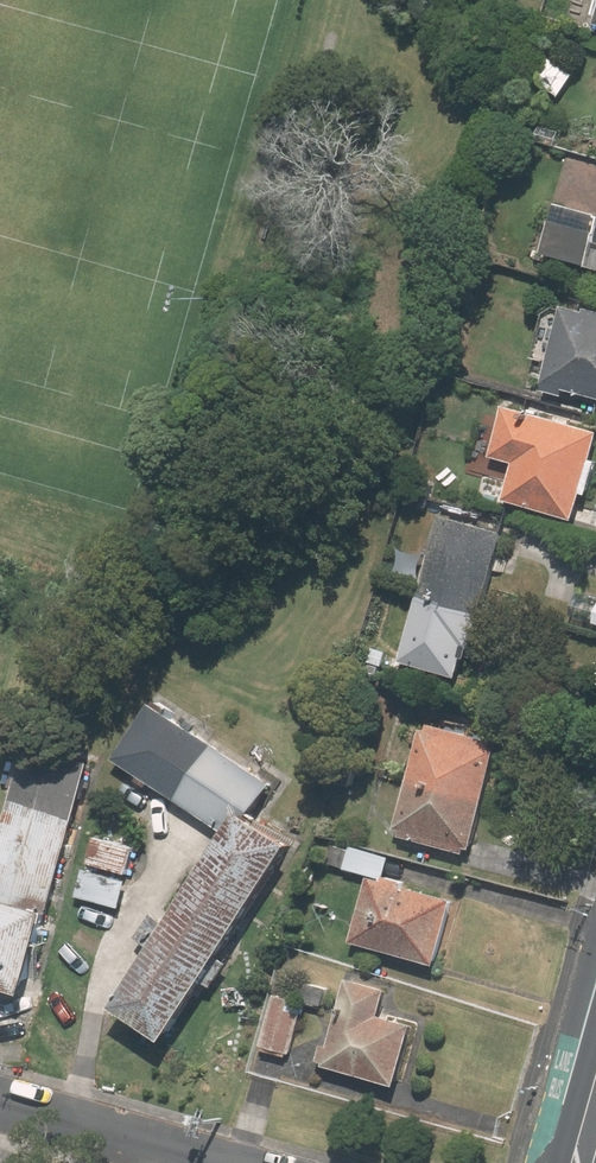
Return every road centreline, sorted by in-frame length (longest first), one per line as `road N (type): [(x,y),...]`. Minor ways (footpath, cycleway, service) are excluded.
road 1 (residential): [(220,1162),(0,1101)]

